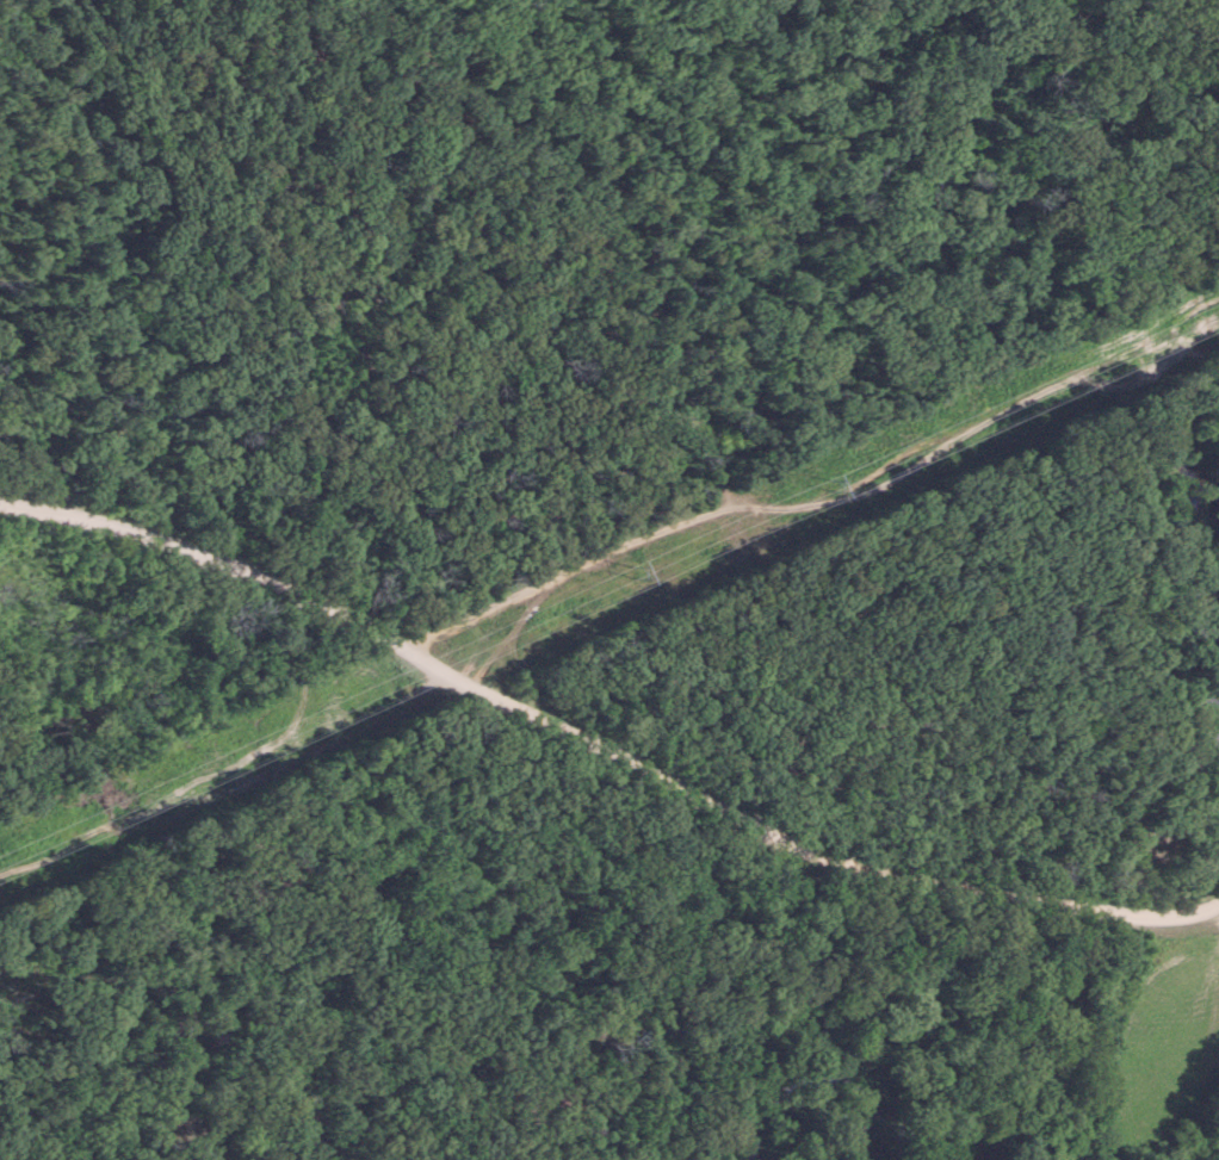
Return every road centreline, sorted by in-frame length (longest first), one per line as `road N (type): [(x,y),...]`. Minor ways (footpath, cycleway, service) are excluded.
road 1 (residential): [(0,497),(143,528),(281,577),(756,826),(850,864),(935,888),(1101,916),(1183,918),(1218,900)]
road 2 (track): [(1218,300),(821,500),(742,508),(557,585),(531,612),(518,647),(538,713)]
road 3 (track): [(464,675),(352,733),(110,824),(0,887)]

